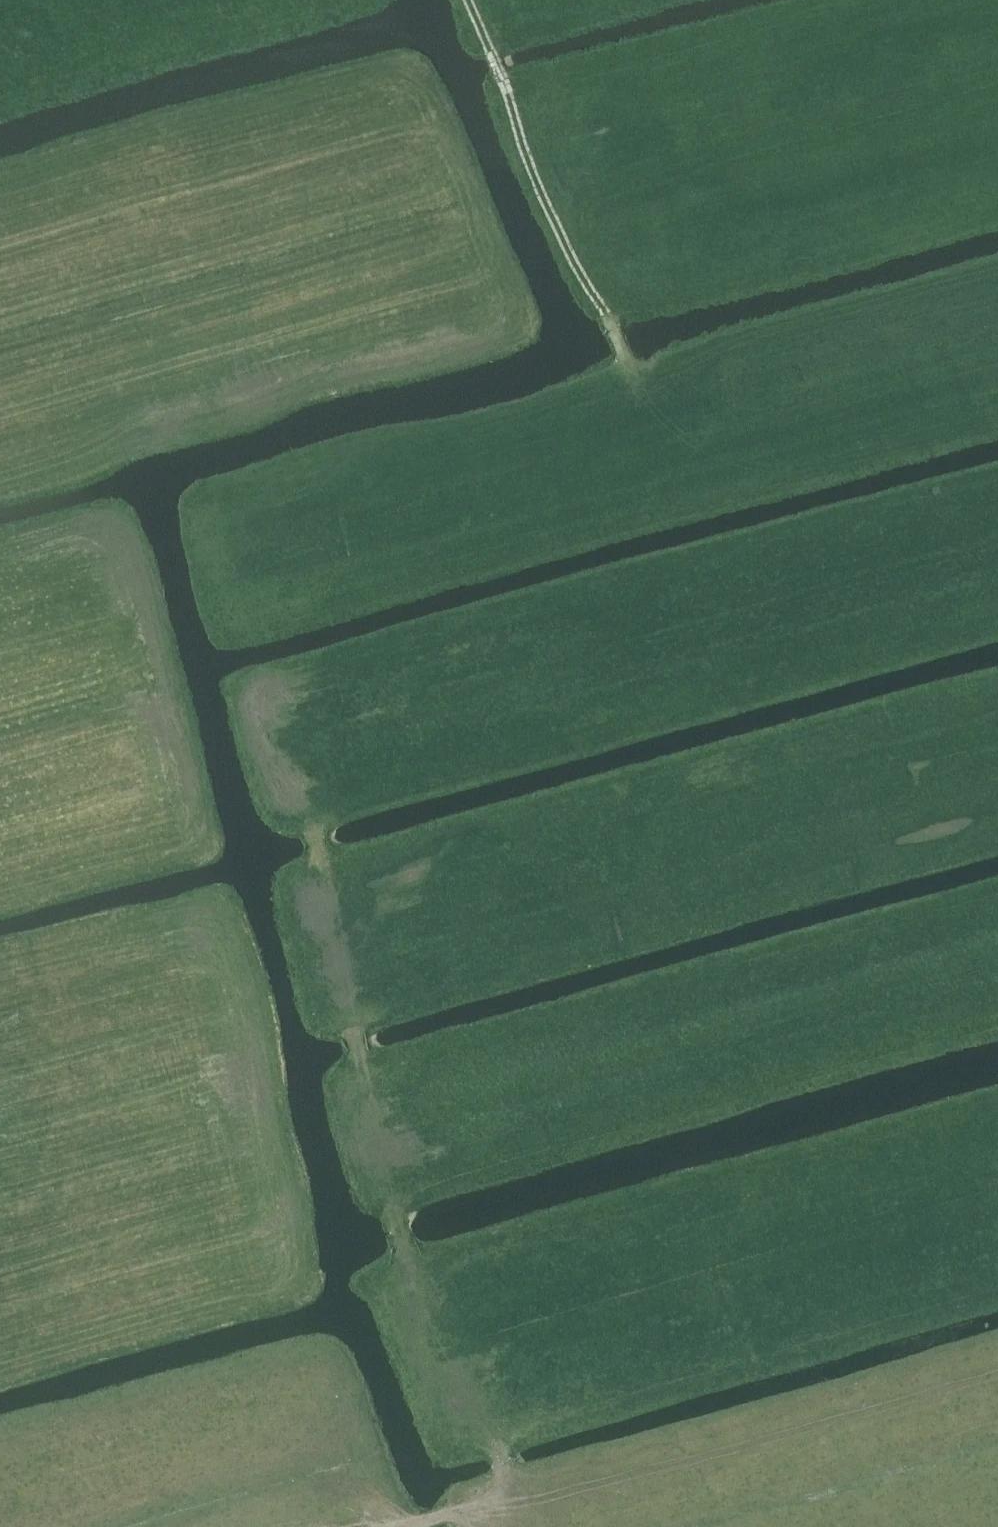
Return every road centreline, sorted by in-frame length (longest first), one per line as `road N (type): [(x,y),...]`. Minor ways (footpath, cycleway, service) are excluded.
road 1 (track): [(472,0),(622,329),(640,386)]

